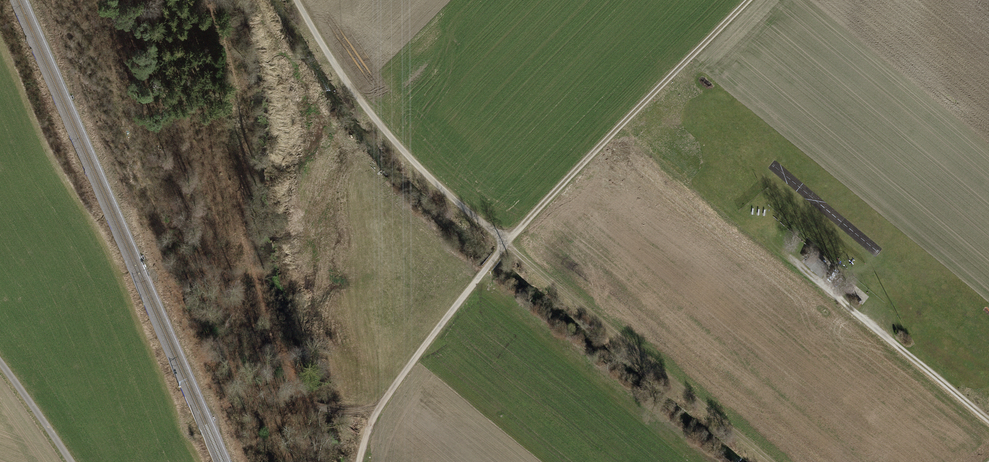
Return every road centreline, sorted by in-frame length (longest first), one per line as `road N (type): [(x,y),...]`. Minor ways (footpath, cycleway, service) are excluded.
road 1 (track): [(771,461),(412,160),(345,79),(296,0)]
road 2 (track): [(358,461),(378,409),(507,243),(749,0)]
road 3 (track): [(378,409),(314,405),(278,349),(248,259),(239,112),(215,16)]
road 4 (track): [(988,420),(788,256)]
road 5 (track): [(0,363),(70,461)]

